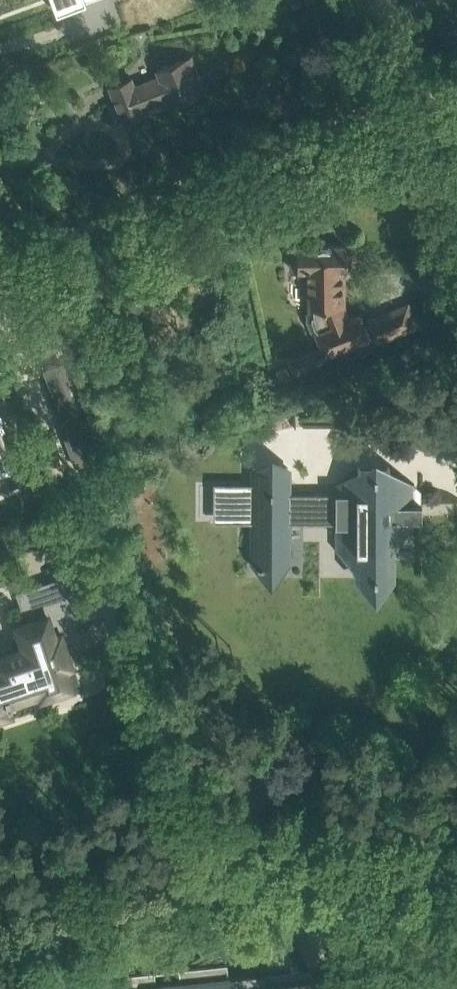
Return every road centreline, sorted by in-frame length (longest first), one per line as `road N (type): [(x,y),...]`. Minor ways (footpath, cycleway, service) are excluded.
road 1 (tertiary): [(0,921),(211,872),(456,846)]
road 2 (residential): [(0,258),(30,255),(417,101)]

